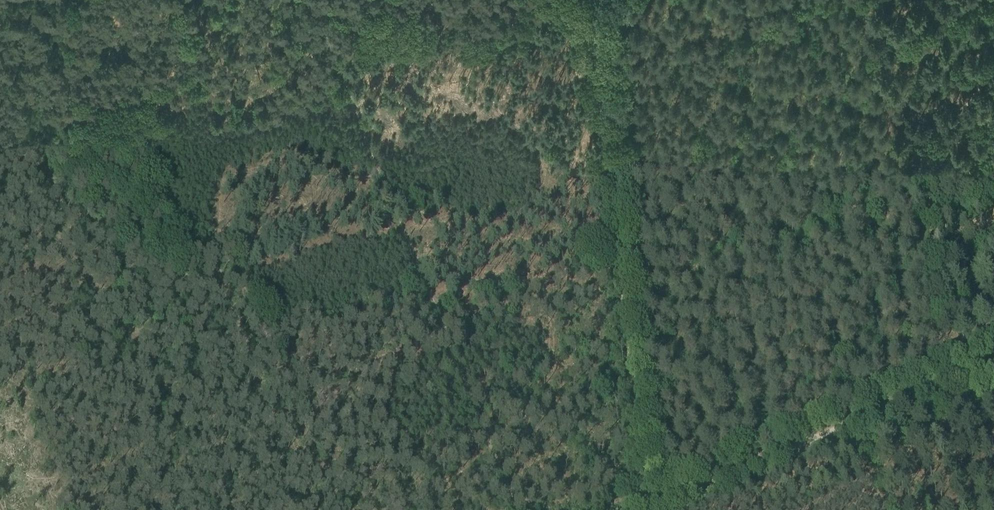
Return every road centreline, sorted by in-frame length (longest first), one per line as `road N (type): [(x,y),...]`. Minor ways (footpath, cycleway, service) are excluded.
road 1 (track): [(515,509),(310,0)]
road 2 (track): [(652,509),(591,0)]
road 3 (track): [(111,94),(188,258),(220,245),(230,250),(343,509)]
road 4 (track): [(630,509),(993,362)]
road 5 (track): [(952,380),(859,0)]

